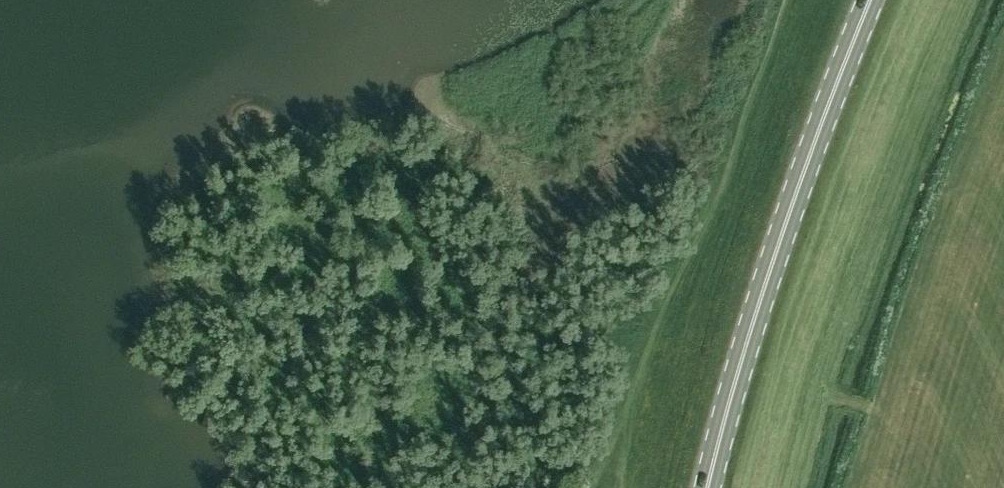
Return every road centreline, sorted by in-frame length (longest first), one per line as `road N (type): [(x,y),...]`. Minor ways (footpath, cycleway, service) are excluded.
road 1 (primary): [(708,487),(792,206),(871,0)]

